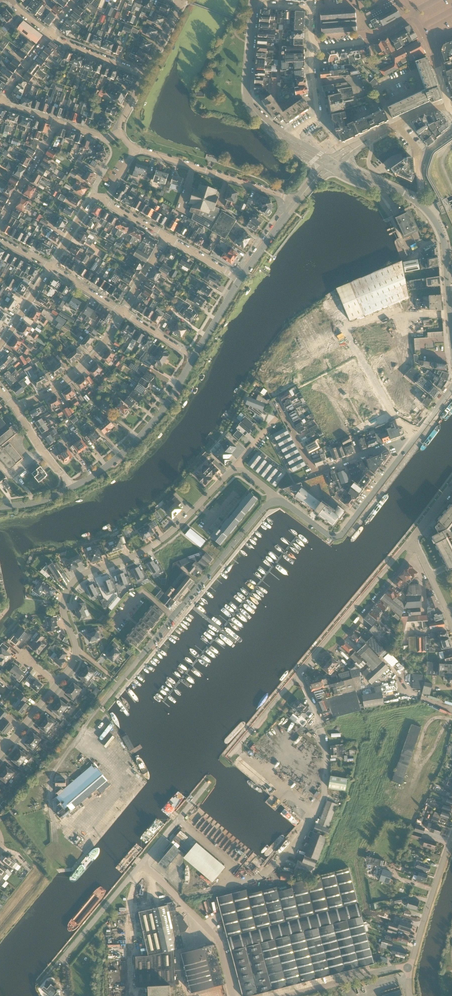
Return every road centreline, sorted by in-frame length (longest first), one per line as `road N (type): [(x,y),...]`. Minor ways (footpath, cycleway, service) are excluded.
road 1 (residential): [(101,704),(273,497)]
road 2 (residential): [(76,653),(63,611),(70,584),(154,545),(206,497)]
road 3 (residential): [(273,497),(336,538),(405,451)]
road 4 (residential): [(72,488),(154,422),(192,357)]
road 5 (residential): [(296,203),(135,148)]
road 6 (unclassified): [(232,995),(218,938),(140,865)]
road 7 (tertiary): [(451,339),(442,237),(426,209),(404,194)]
road 8 (residential): [(313,657),(345,638),(402,566),(413,537)]
road 9 (unclassified): [(313,657),(413,537)]
road 10 (residential): [(123,314),(81,367),(15,407)]
road 11 (residential): [(409,968),(451,838)]
road 12 (residential): [(428,42),(410,20),(371,41),(314,46)]
road 13 (unclassified): [(409,968),(289,995)]
road 14 (unclassified): [(62,959),(140,865)]

